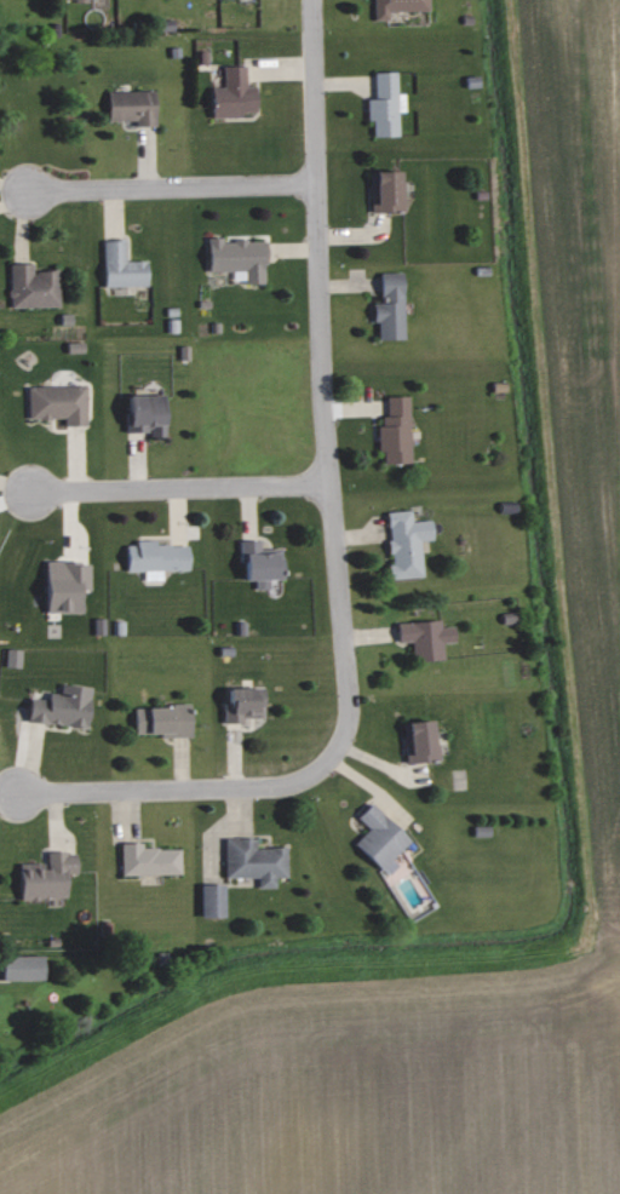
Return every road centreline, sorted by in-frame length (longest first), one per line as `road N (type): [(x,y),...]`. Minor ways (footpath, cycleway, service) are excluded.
road 1 (residential): [(319,0),(328,484),(355,721),(335,759),(309,780),(22,793)]
road 2 (residential): [(328,484),(35,494)]
road 3 (residential): [(322,186),(33,194)]

